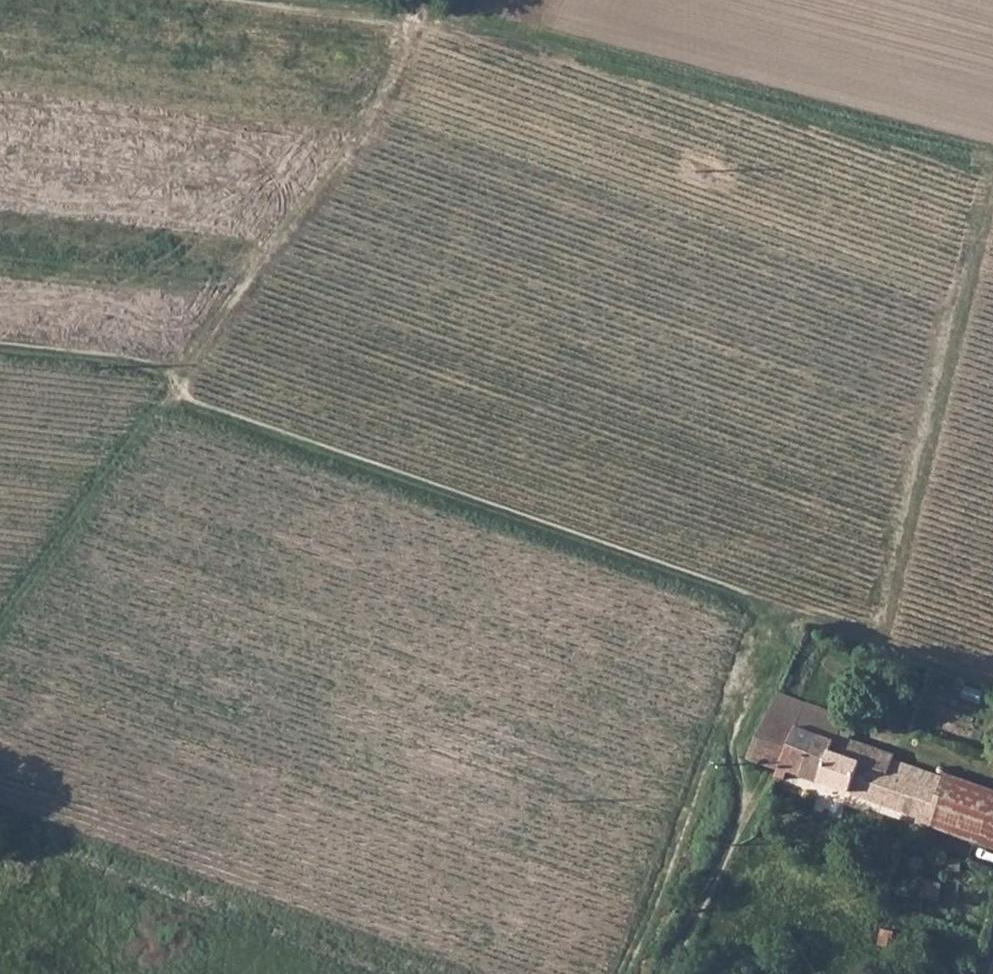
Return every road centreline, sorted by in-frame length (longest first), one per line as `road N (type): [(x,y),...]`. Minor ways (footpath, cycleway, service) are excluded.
road 1 (track): [(670,973),(766,776)]
road 2 (track): [(301,0),(496,24)]

